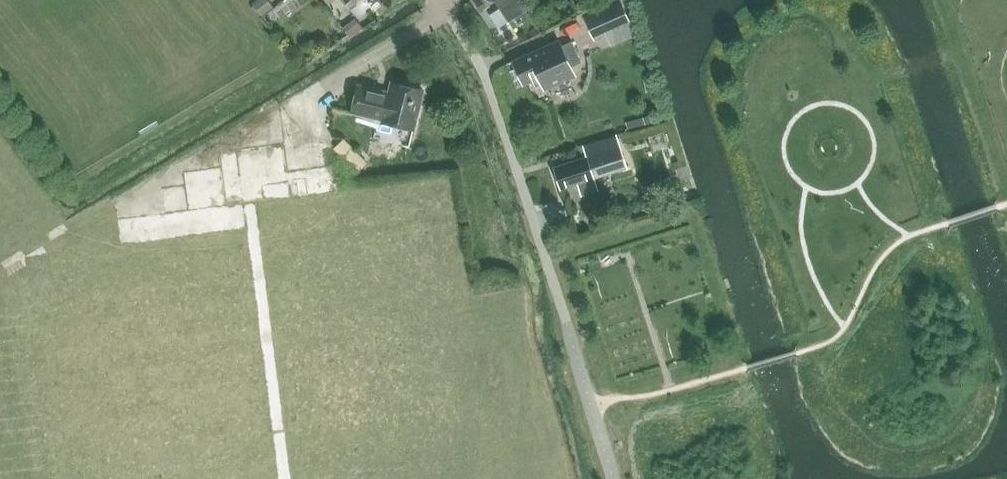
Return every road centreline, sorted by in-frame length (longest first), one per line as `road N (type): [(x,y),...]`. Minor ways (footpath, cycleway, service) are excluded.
road 1 (residential): [(546,258),(489,84),(443,0)]

